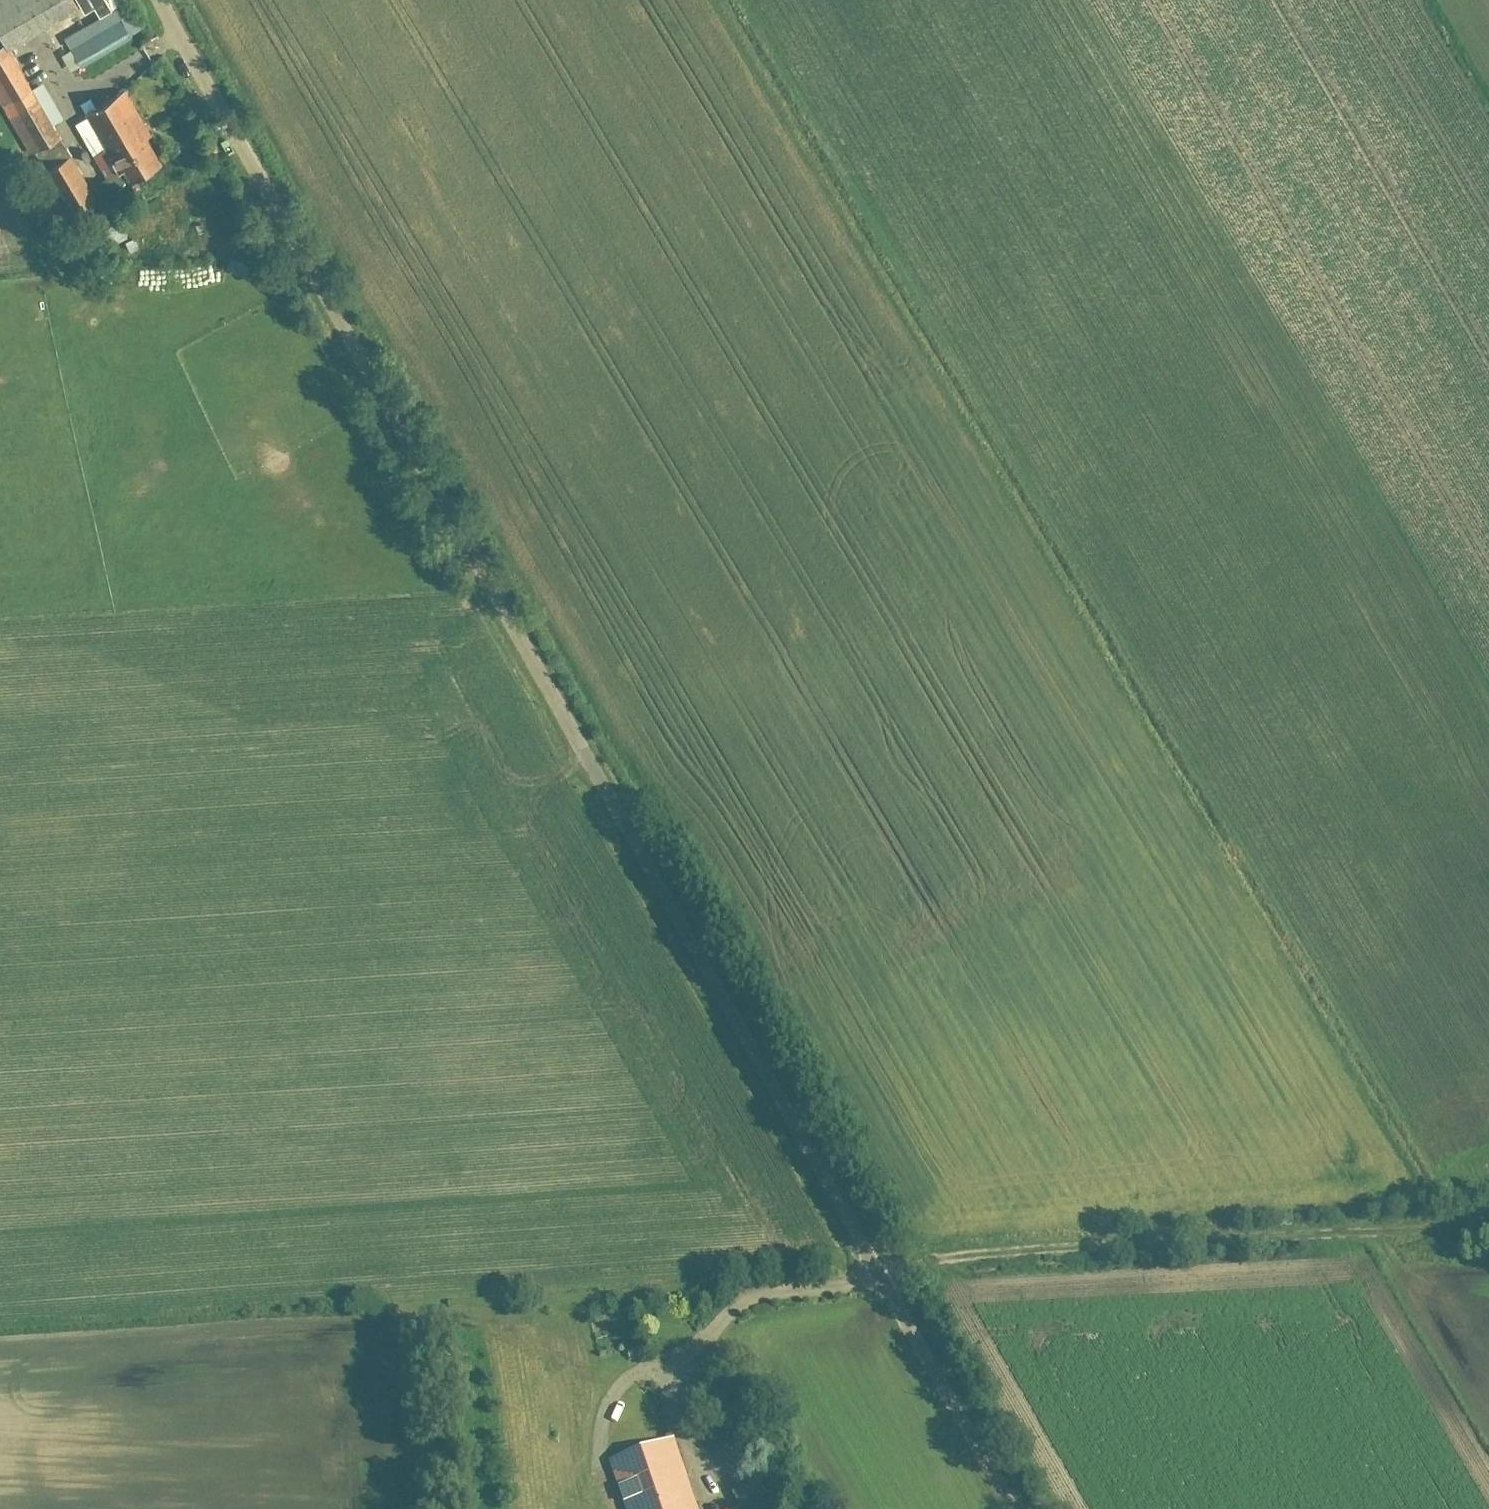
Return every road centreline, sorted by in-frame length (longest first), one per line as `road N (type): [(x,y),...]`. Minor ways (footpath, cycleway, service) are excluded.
road 1 (residential): [(151,0),(1007,1508)]
road 2 (track): [(873,1273),(1488,1227)]

